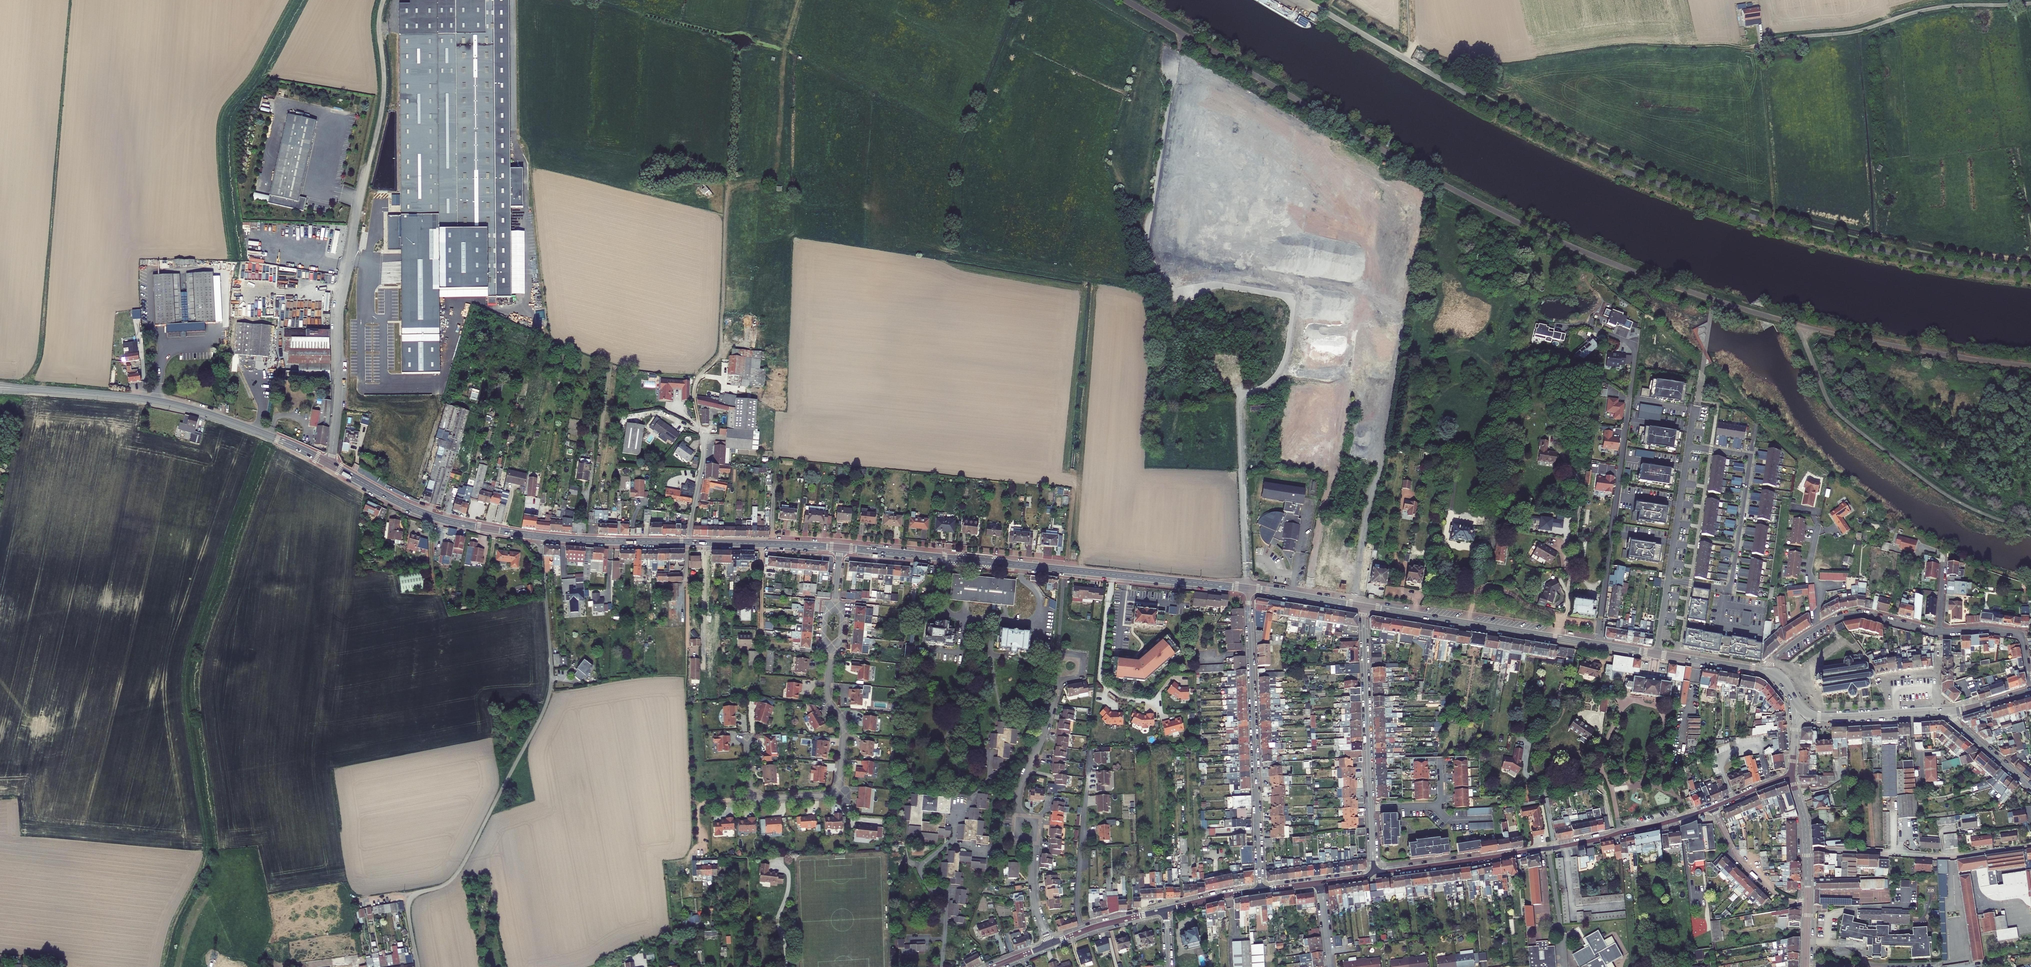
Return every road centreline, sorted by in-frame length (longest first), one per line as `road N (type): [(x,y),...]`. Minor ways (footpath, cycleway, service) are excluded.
road 1 (unclassified): [(1303,0),(1582,153),(1770,223)]
road 2 (unclassified): [(540,537),(549,696),(459,872),(410,899),(418,966)]
road 3 (track): [(695,380),(719,356),(729,187),(768,179),(777,163),(787,43),(801,0)]
road 4 (secondary): [(840,548),(1248,588)]
road 5 (tertiary): [(1713,807),(1569,845),(1376,869)]
road 6 (secondary): [(35,389),(183,407),(330,464)]
road 7 (residential): [(1248,588),(1260,890)]
road 8 (unclassified): [(330,464),(339,311),(368,167)]
road 9 (secondary): [(1364,607),(1656,654)]
road 10 (unclassified): [(1763,47),(1939,7),(2030,3)]
road 11 (residential): [(1668,580),(1731,589),(1751,455),(1688,446)]
road 12 (residential): [(751,799),(827,794),(838,786),(844,726),(827,696),(831,649)]
road 13 (secondary): [(330,464),(436,518),(540,537)]
road 14 (residential): [(1807,850),(1950,857),(2030,847)]
road 15 (residential): [(1370,807),(1364,607)]
road 16 (track): [(1770,223),(1763,47)]
road 17 (track): [(368,167),(384,93),(384,0)]
road 18 (residential): [(687,543),(704,444),(695,380)]
road 19 (secondary): [(687,543),(840,548)]
road 20 (secondary): [(540,537),(687,543)]
road 21 (residential): [(1018,816),(1057,680)]
road 22 (residential): [(1713,807),(1751,871),(1784,897),(1808,902)]
road 23 (secondary): [(1801,709),(1828,718),(1936,711)]
road 24 (residential): [(1688,446),(1668,580)]
road 25 (residential): [(2030,682),(2019,634),(1938,632)]
road 26 (residential): [(1938,632),(1862,615),(1816,629)]
road 27 (tertiary): [(1166,909),(1049,945)]

